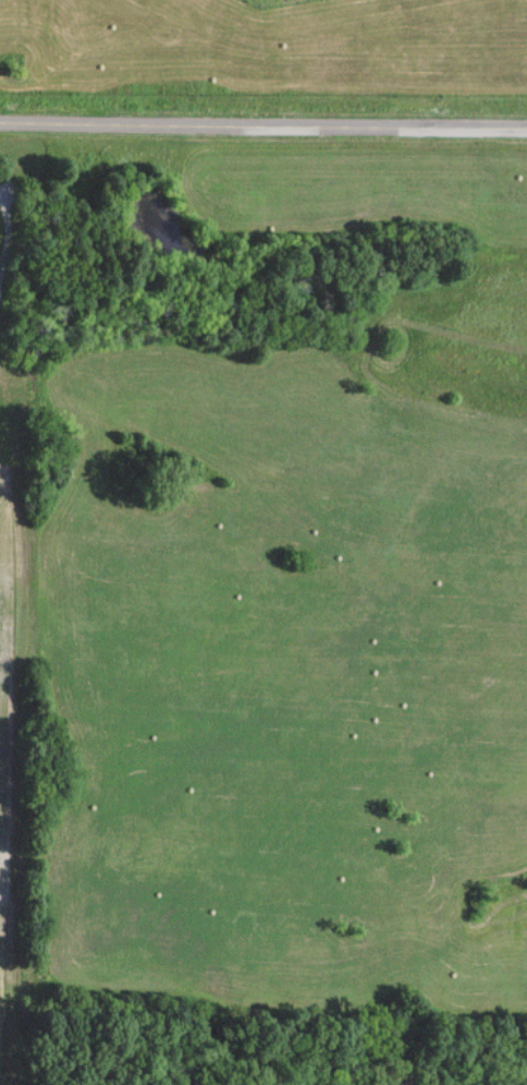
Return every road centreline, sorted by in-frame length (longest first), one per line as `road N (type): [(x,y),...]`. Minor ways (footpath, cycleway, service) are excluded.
road 1 (tertiary): [(0,120),(526,126)]

